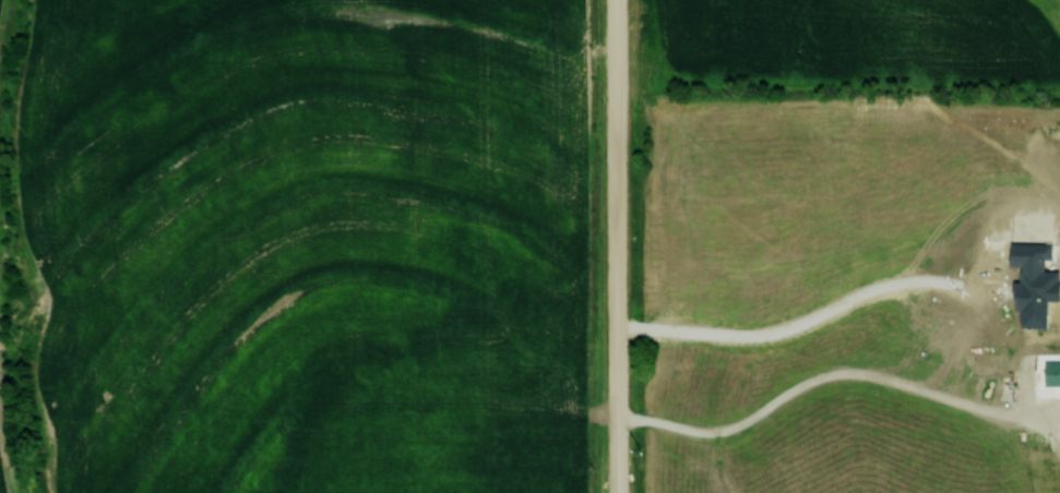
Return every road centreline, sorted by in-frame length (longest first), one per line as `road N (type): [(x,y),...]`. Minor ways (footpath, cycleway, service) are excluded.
road 1 (tertiary): [(617,0),(618,492)]

